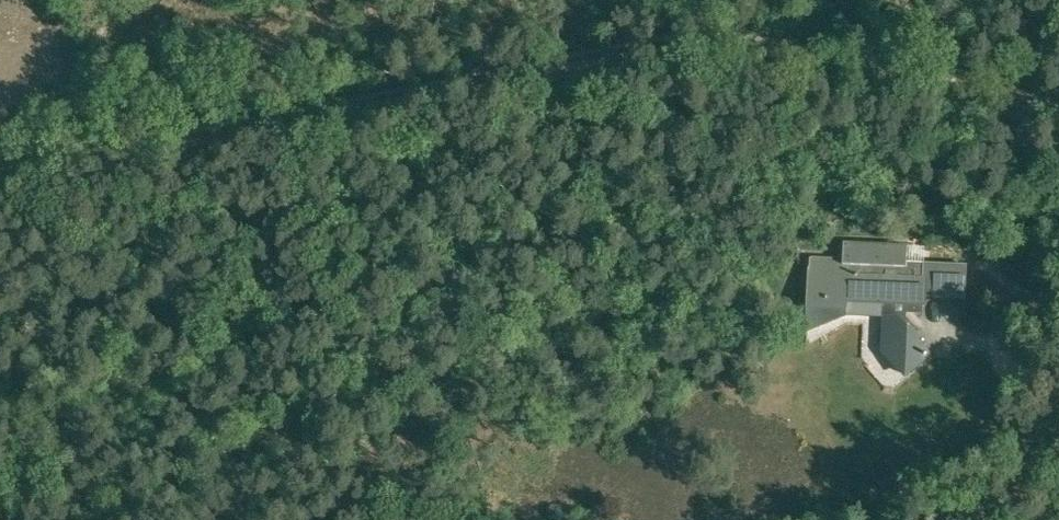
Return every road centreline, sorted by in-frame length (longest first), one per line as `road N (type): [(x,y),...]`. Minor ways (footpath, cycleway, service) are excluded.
road 1 (track): [(290,128),(598,67),(700,55)]
road 2 (track): [(700,55),(805,53),(1058,108)]
road 3 (track): [(0,181),(290,128)]

